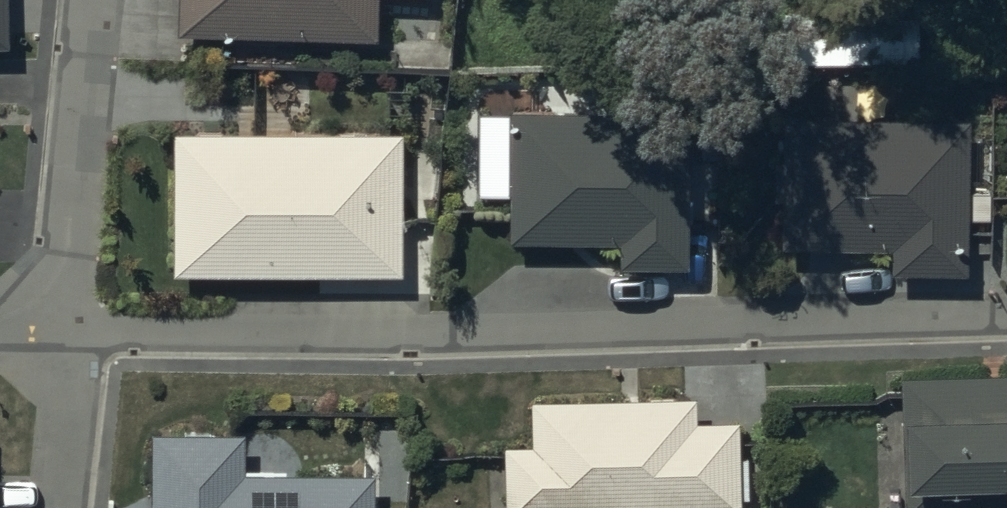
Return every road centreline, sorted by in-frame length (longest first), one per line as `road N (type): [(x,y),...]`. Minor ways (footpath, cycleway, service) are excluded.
road 1 (residential): [(85,346),(1006,328)]
road 2 (residential): [(94,0),(61,324)]
road 3 (residential): [(73,507),(85,346)]

